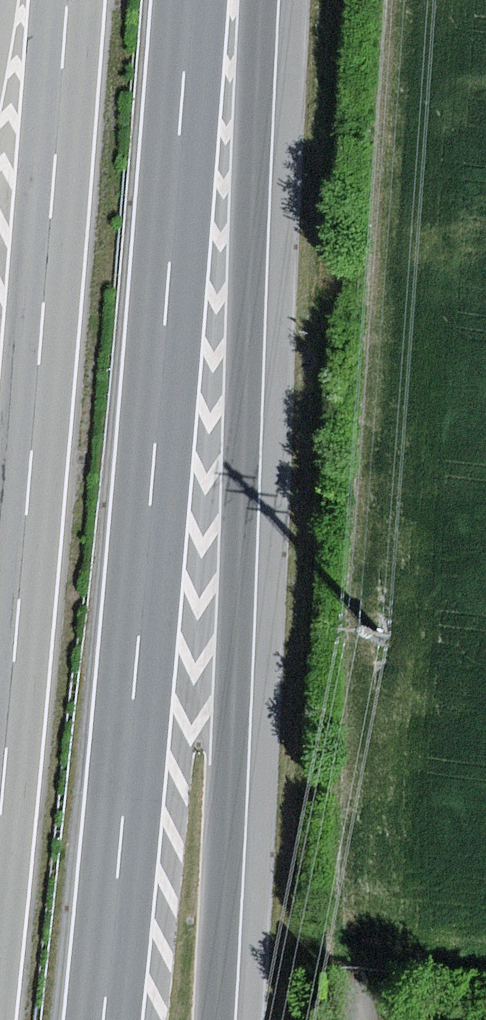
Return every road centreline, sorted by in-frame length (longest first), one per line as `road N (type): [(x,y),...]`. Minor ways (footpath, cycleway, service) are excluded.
road 1 (motorway): [(102,1019),(191,0)]
road 2 (motorway): [(213,1019),(259,0)]
road 3 (motorway): [(66,0),(0,817)]

